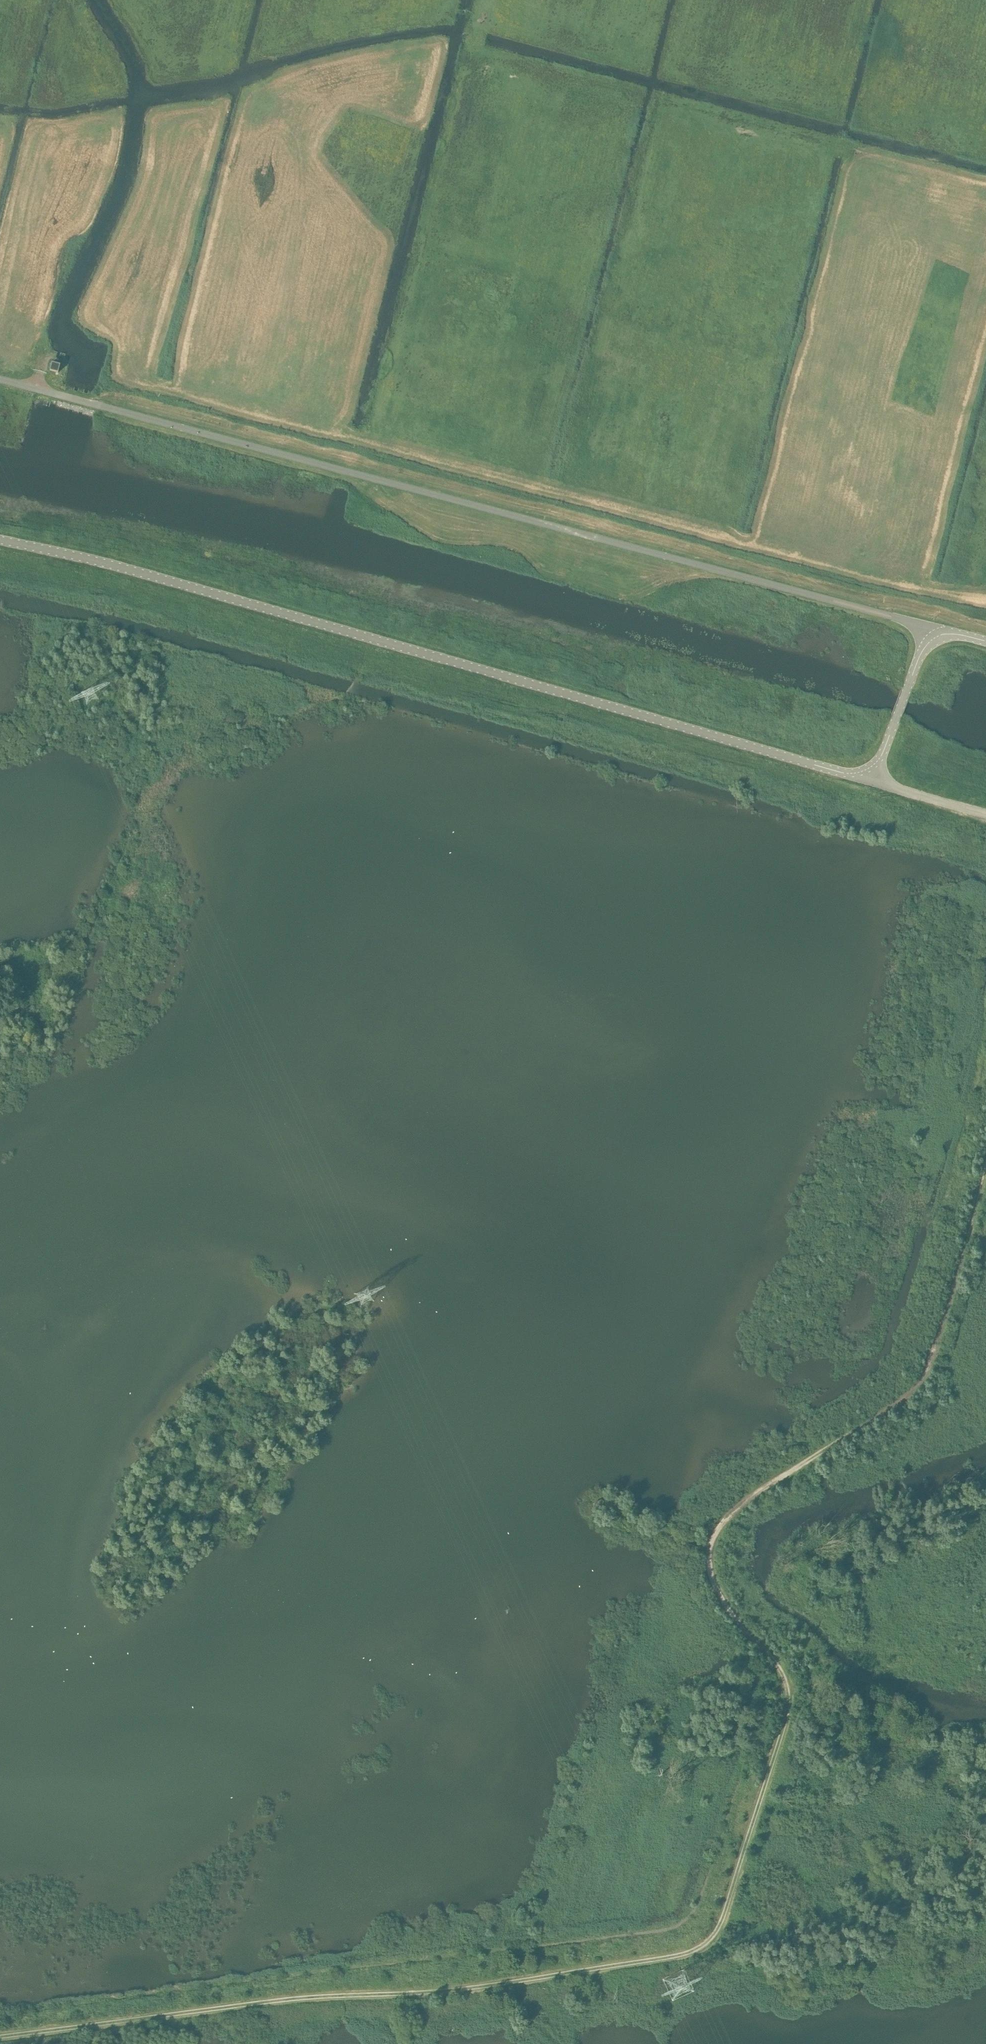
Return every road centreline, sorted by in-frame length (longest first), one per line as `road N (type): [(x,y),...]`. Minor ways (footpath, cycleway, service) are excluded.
road 1 (track): [(985,1155),(924,1373),(901,1398),(750,1498),(708,1546),(716,1591),(777,1665),(788,1699),(710,1942),(688,1954),(466,1988),(297,1998),(0,2037)]
road 2 (unclassified): [(0,379),(932,626)]
road 3 (unclassified): [(0,537),(491,667),(841,774),(867,770)]
road 4 (unclassified): [(867,770),(883,752),(932,626)]

